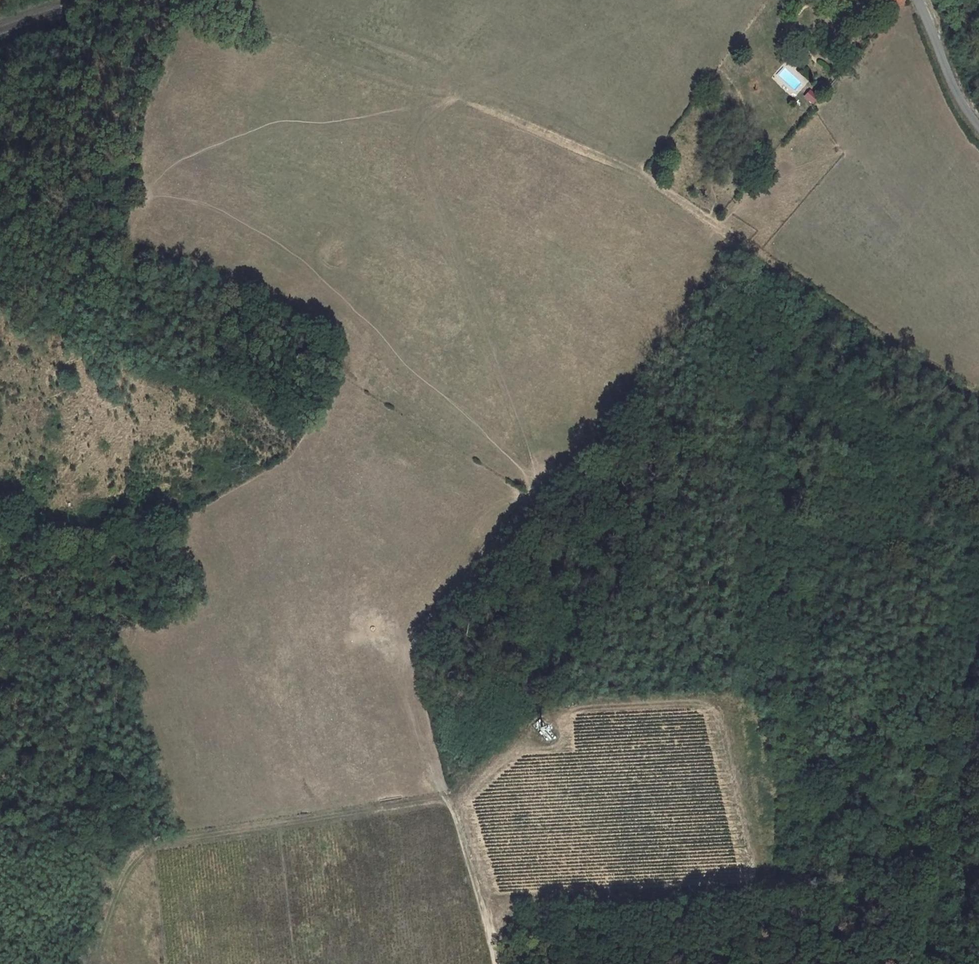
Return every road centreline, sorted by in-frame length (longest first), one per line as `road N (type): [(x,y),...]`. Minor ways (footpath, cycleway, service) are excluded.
road 1 (track): [(474,104),(660,188),(978,398)]
road 2 (track): [(111,963),(99,949),(122,882),(145,853),(213,834),(454,798)]
road 3 (track): [(489,963),(454,798)]
road 4 (residential): [(978,130),(945,81),(916,0)]

